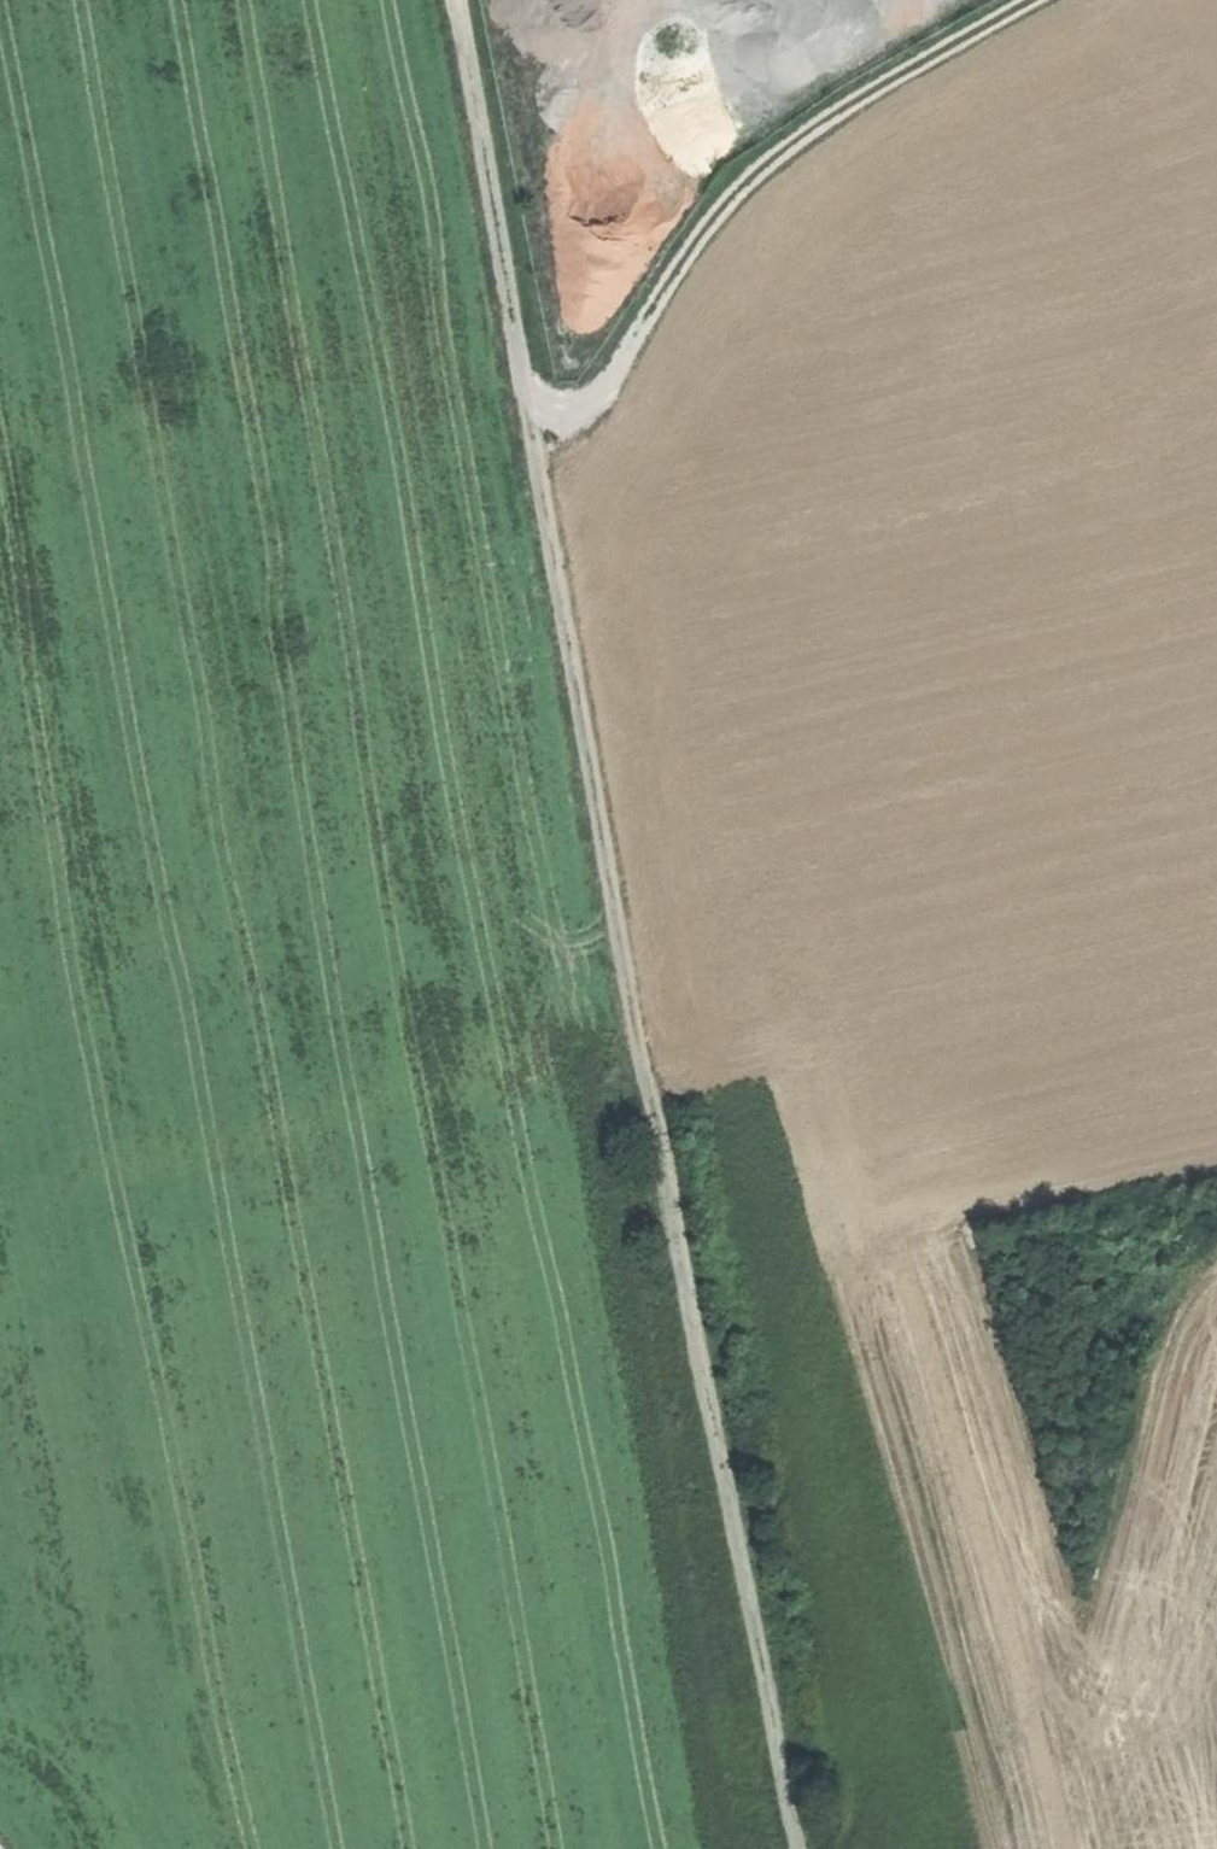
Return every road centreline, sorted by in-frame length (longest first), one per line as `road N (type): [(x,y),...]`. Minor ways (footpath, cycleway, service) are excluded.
road 1 (track): [(470,0),(523,265),(537,453),(656,981),(656,1038),(814,1848)]
road 2 (track): [(537,453),(736,172),(858,84),(1009,0)]

